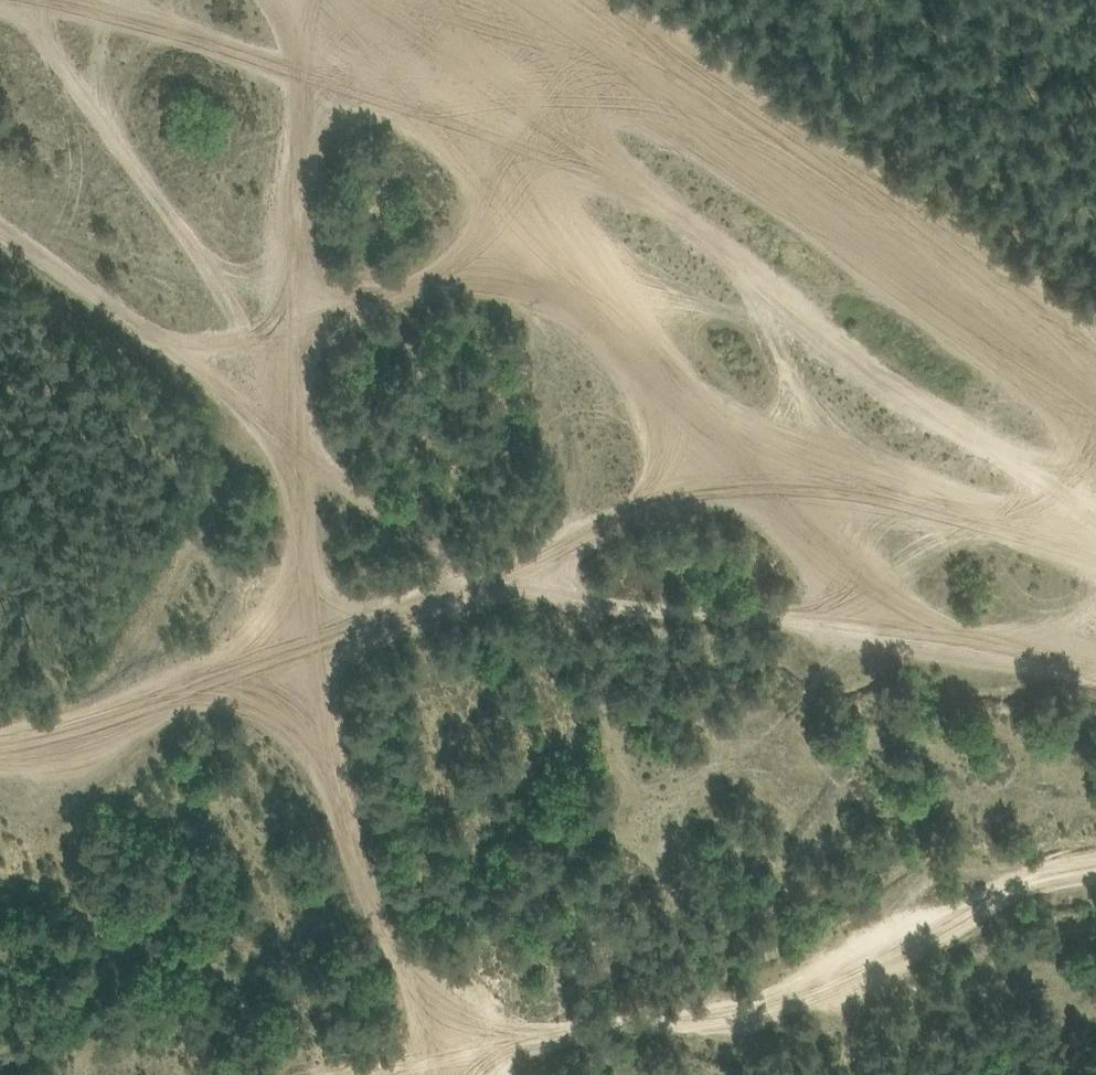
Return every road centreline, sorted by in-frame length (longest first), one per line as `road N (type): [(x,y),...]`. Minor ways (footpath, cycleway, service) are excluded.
road 1 (track): [(439,1074),(312,763),(245,703),(103,703),(0,716)]
road 2 (track): [(570,0),(1095,396)]

